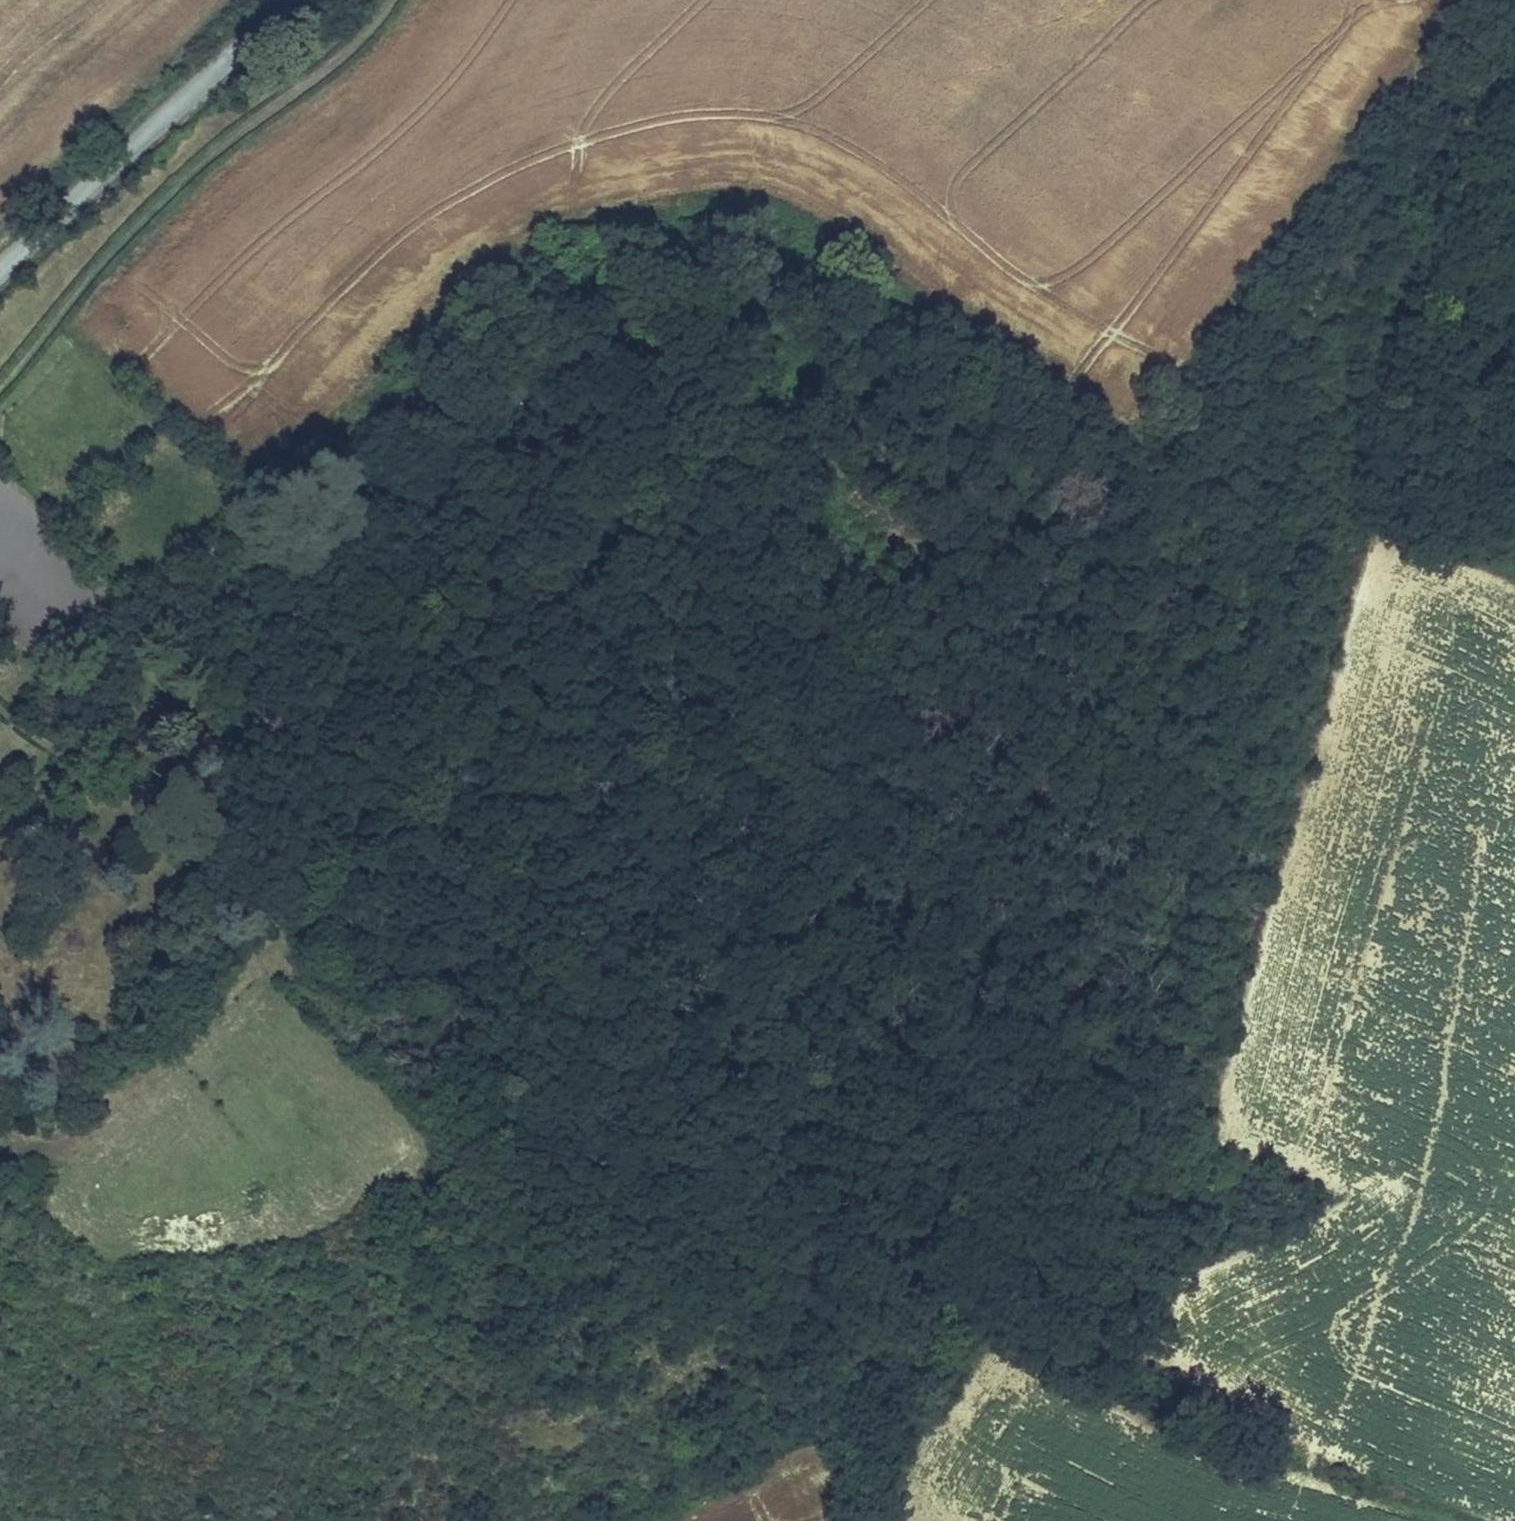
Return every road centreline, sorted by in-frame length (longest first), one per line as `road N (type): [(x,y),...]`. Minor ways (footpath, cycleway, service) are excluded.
road 1 (track): [(392,0),(341,58),(211,150),(0,380)]
road 2 (unclassified): [(286,0),(0,264)]

